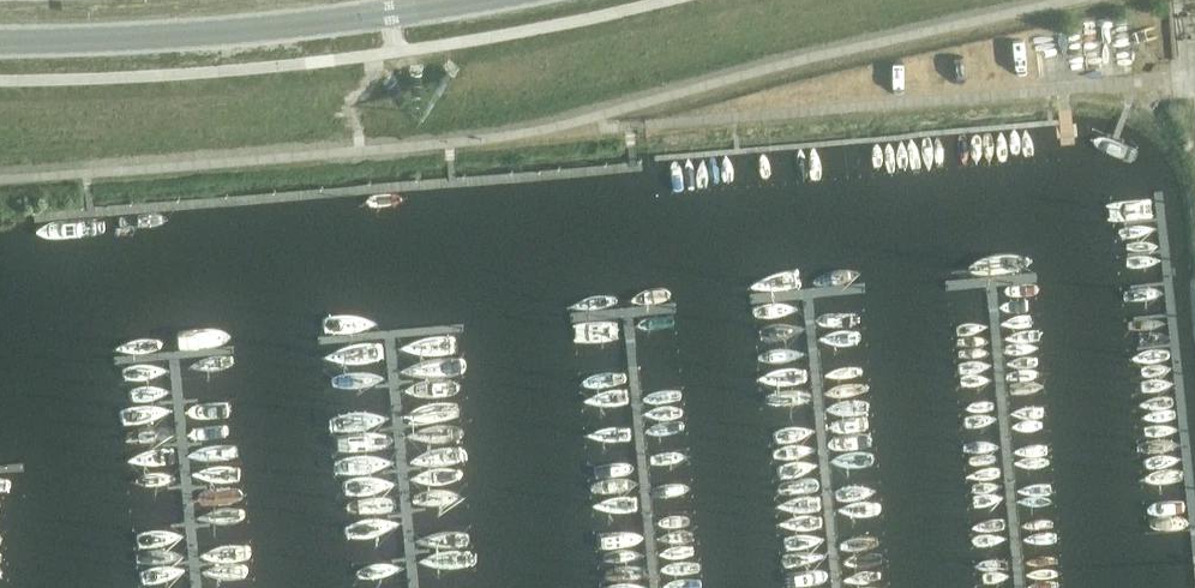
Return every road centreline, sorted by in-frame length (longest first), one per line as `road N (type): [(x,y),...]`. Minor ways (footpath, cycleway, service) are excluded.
road 1 (primary): [(449,0),(137,39),(0,41)]

